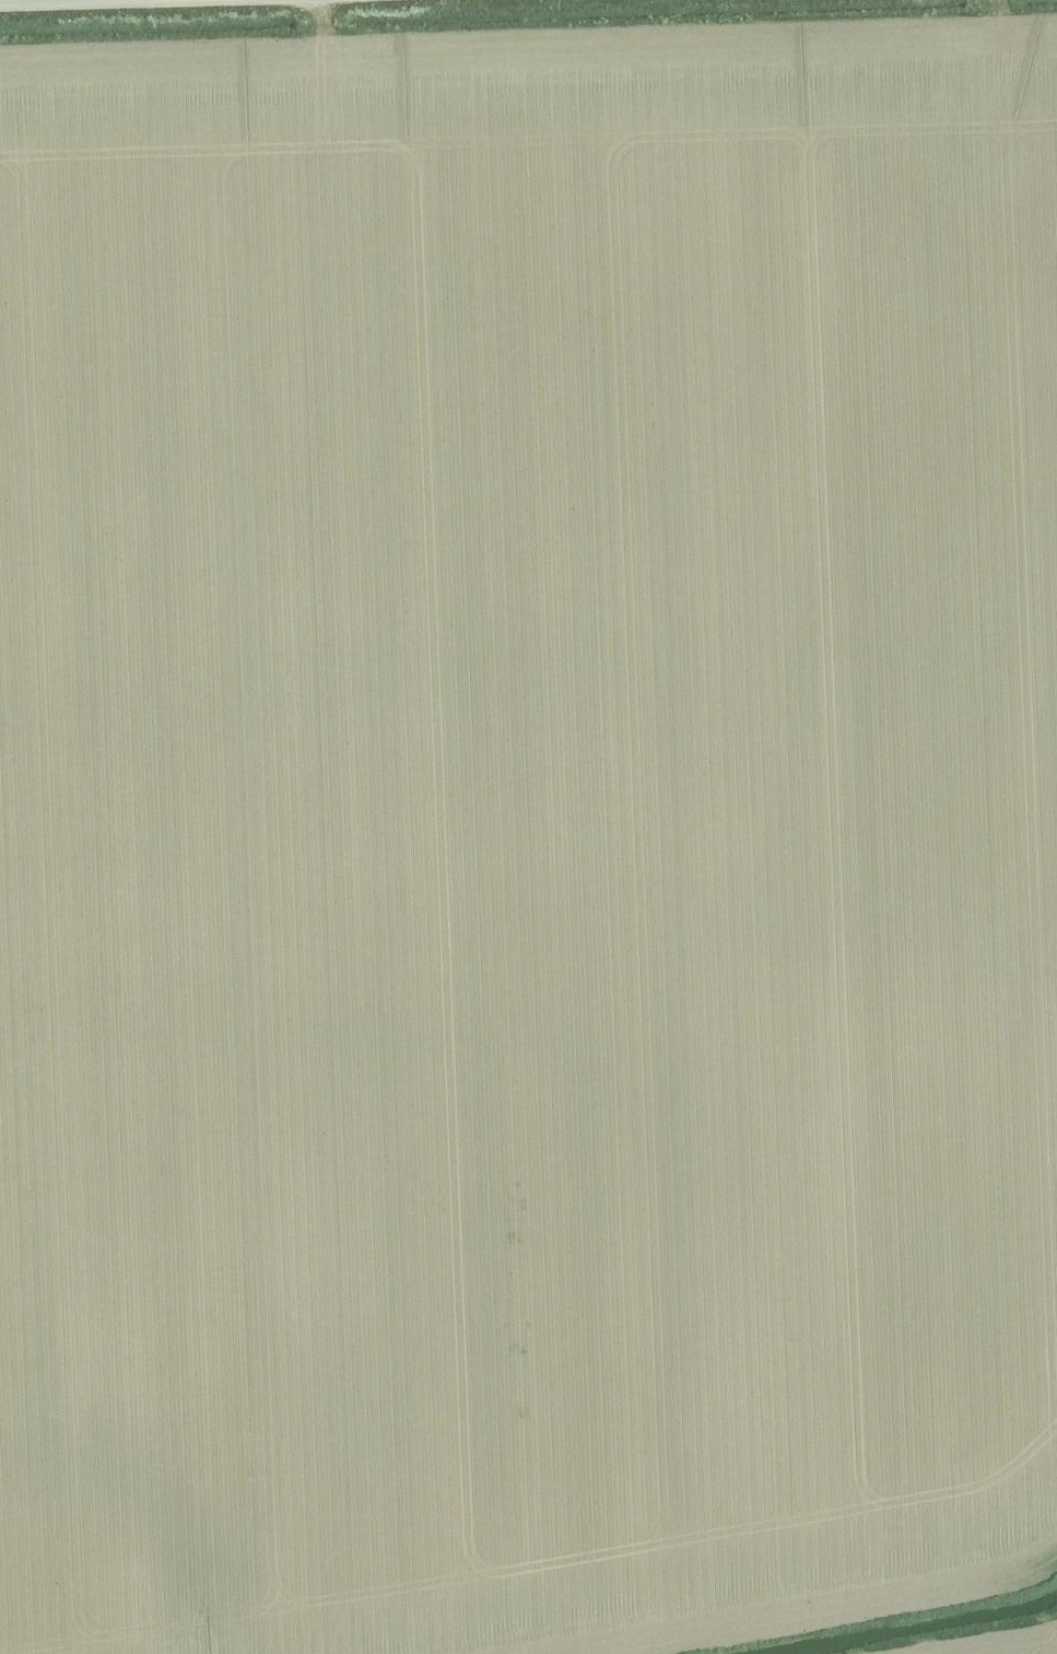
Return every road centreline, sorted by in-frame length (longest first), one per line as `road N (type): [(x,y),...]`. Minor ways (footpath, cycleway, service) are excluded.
road 1 (unclassified): [(0,5),(147,0)]

